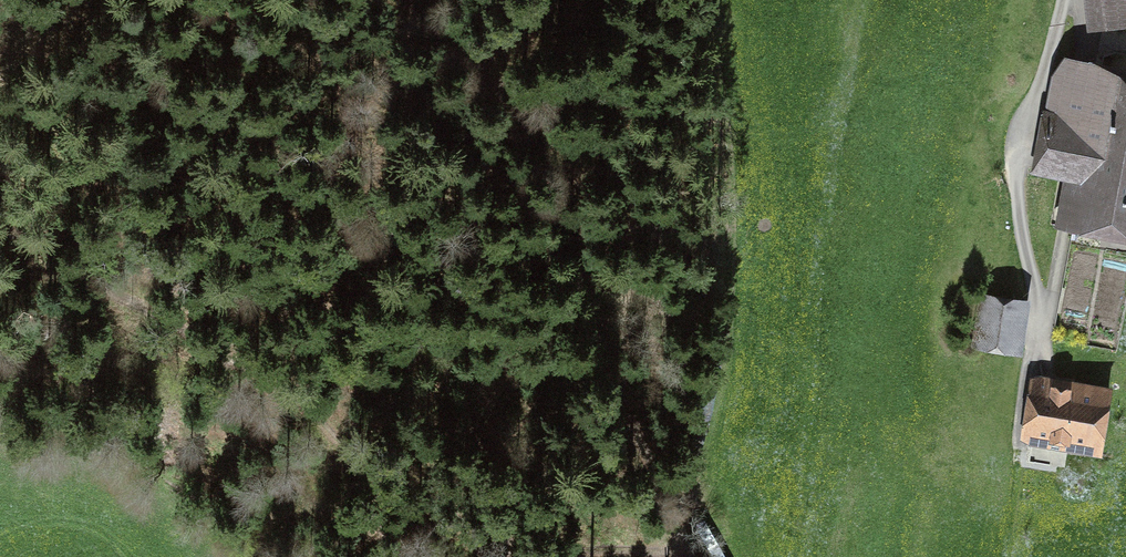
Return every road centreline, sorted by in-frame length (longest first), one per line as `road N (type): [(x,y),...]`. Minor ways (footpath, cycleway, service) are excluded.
road 1 (track): [(684,545),(581,553),(445,505),(351,456),(295,389),(223,360),(121,294),(0,238)]
road 2 (track): [(413,0),(477,66),(531,146),(593,278),(684,545)]
road 3 (track): [(707,0),(739,168),(711,414),(669,504)]
road 4 (track): [(1044,353),(1017,187),(1023,133),(1062,0)]

